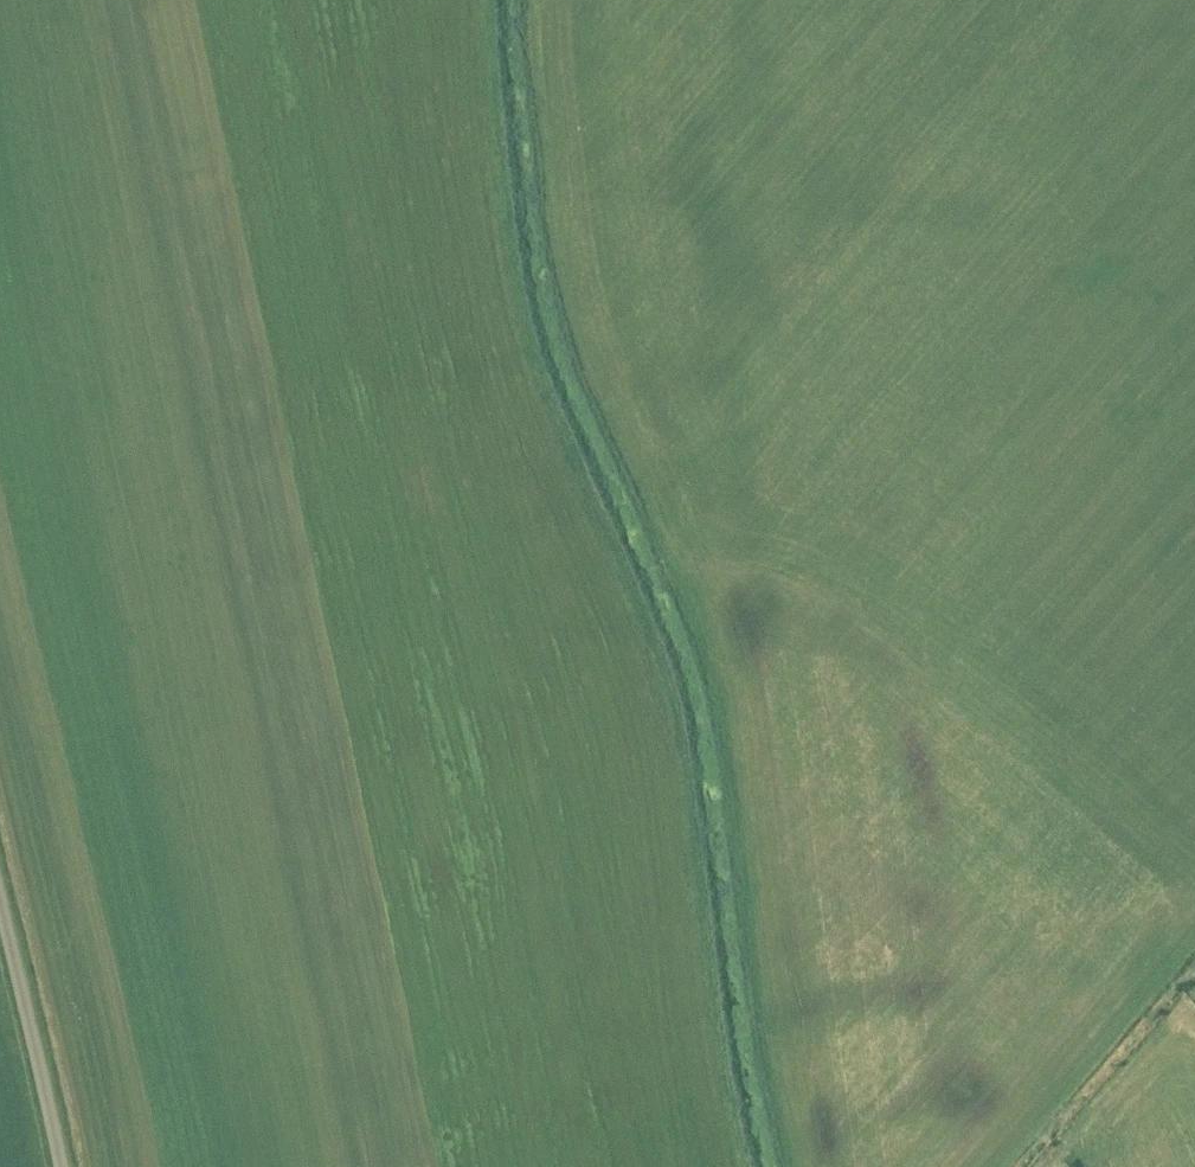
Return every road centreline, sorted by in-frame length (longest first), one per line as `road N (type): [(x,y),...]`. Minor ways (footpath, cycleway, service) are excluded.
road 1 (unclassified): [(62,1166),(0,883)]

